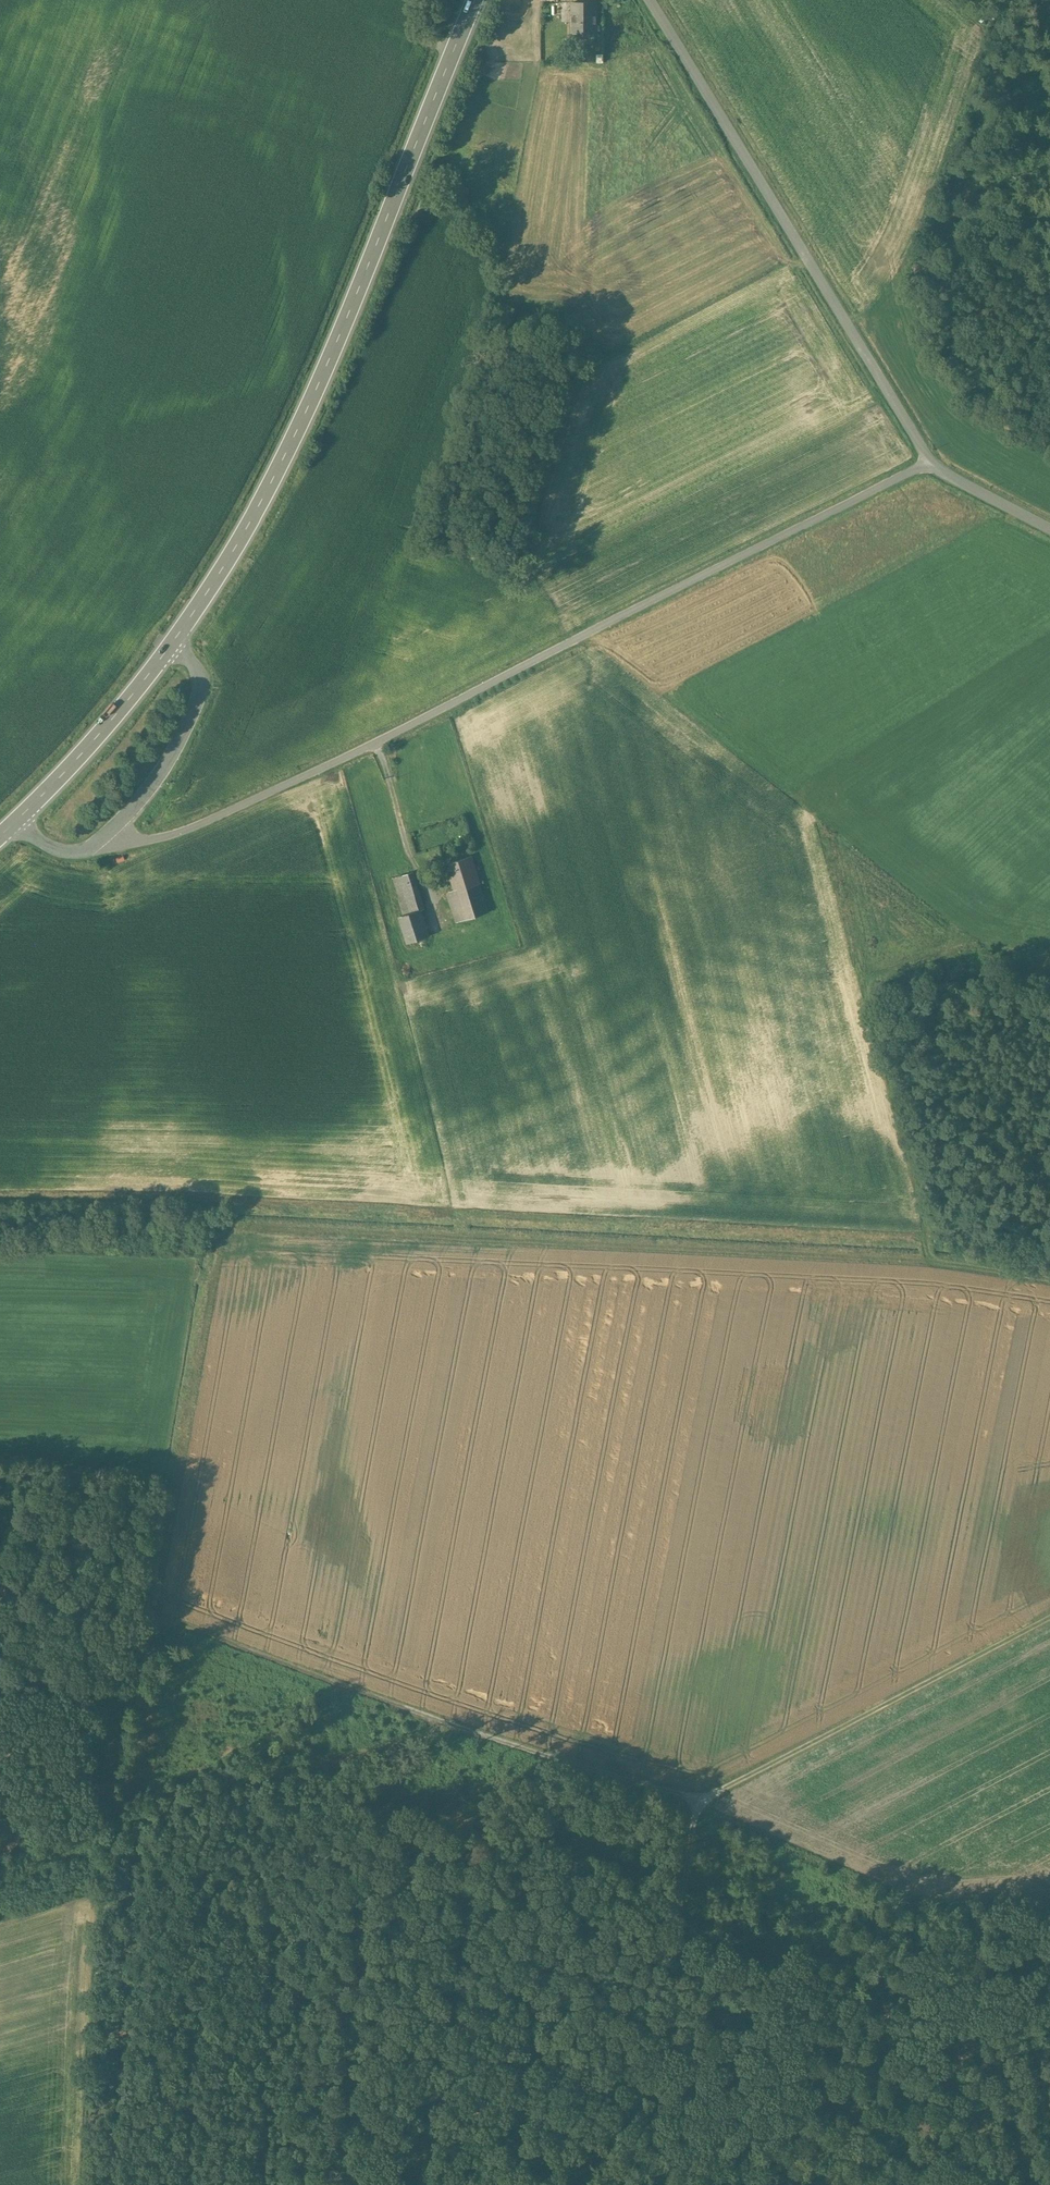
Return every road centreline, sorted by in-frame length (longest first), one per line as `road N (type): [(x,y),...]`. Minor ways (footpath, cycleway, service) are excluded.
road 1 (unclassified): [(18,820),(34,837),(75,852),(105,839),(172,834),(377,744),(571,638),(929,467)]
road 2 (secondary): [(18,820),(177,636),(260,502),(475,0)]
road 3 (track): [(652,2184),(701,1801),(1049,1617)]
road 4 (track): [(0,1684),(138,1683),(149,1633),(166,1623),(464,1731),(701,1801)]
road 5 (unclassified): [(648,0),(929,467)]
road 6 (track): [(1049,2155),(932,2150),(663,2184)]
road 7 (unclassified): [(929,467),(1049,529)]

